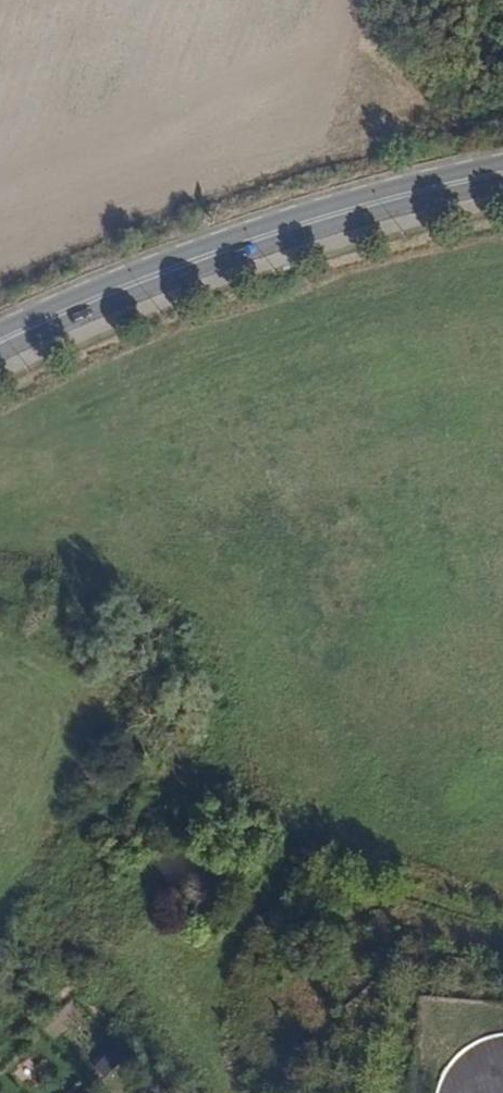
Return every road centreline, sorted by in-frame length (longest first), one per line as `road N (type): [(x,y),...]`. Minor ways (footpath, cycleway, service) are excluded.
road 1 (secondary): [(502,173),(275,233),(0,341)]

